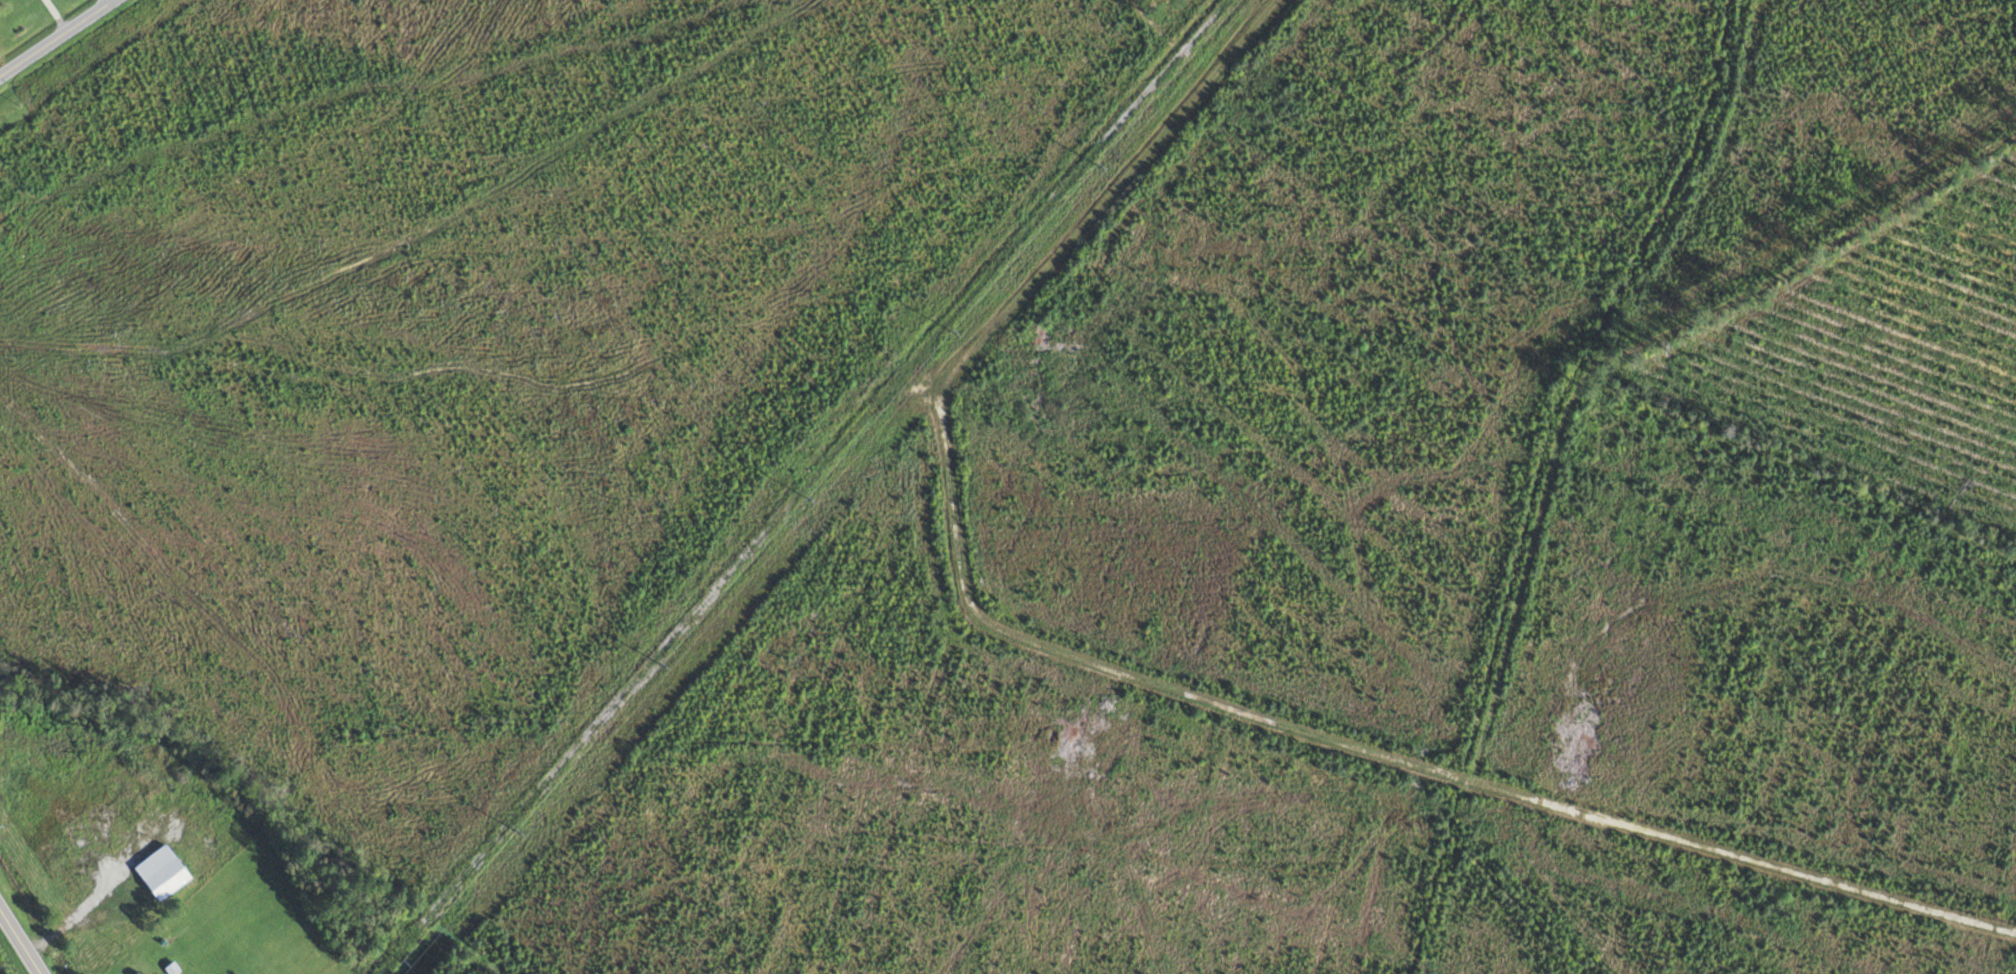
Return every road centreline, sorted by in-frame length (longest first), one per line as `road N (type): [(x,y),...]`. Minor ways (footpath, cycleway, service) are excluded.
road 1 (secondary): [(113,0),(0,76)]

